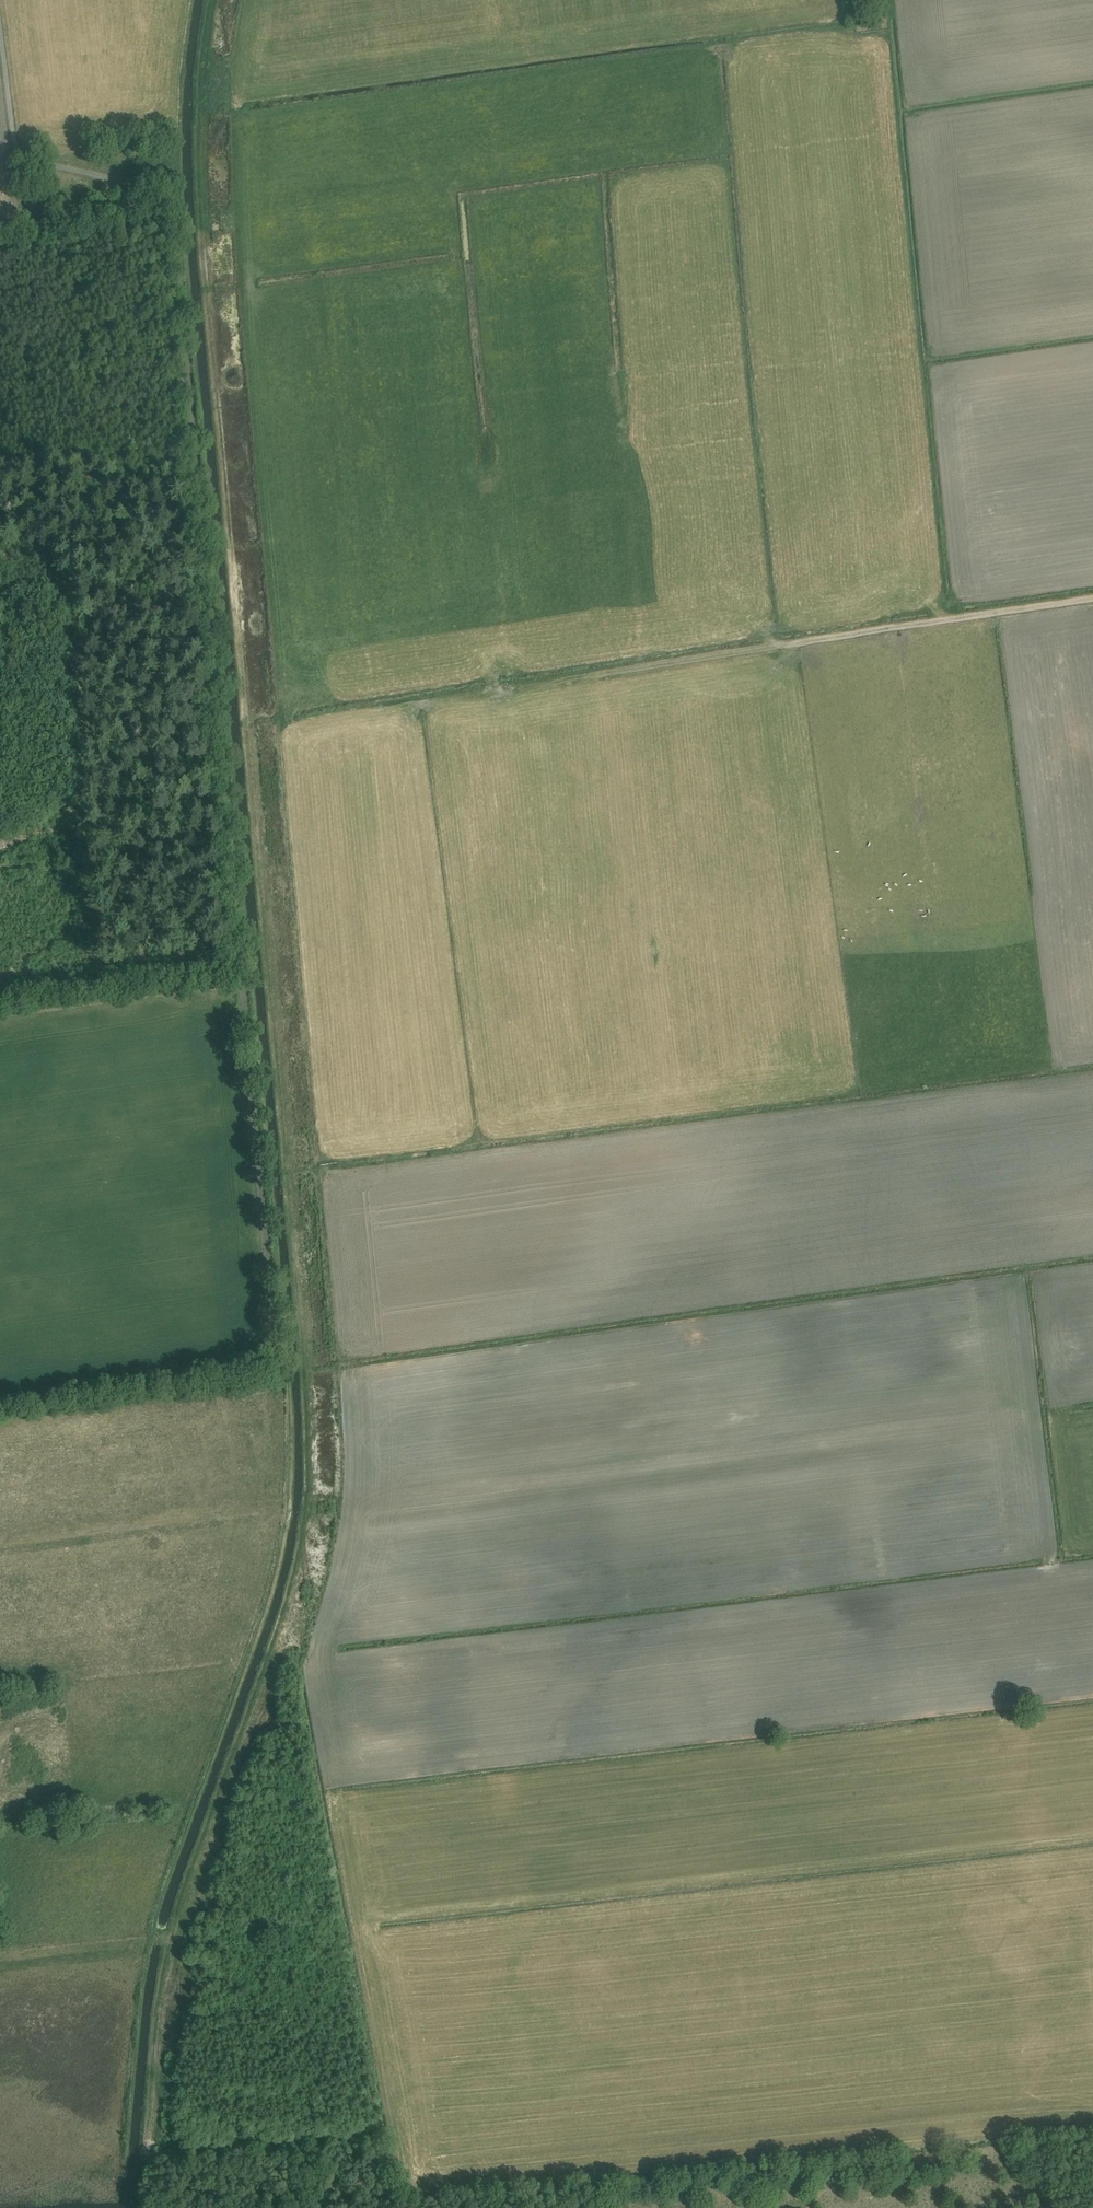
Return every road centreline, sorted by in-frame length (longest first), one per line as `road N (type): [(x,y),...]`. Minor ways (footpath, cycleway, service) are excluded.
road 1 (track): [(275,1353),(286,1367),(290,1504),(154,1929),(167,1949),(140,2207)]
road 2 (track): [(619,668),(1092,597)]
road 3 (track): [(0,847),(73,803),(80,789),(70,597)]

